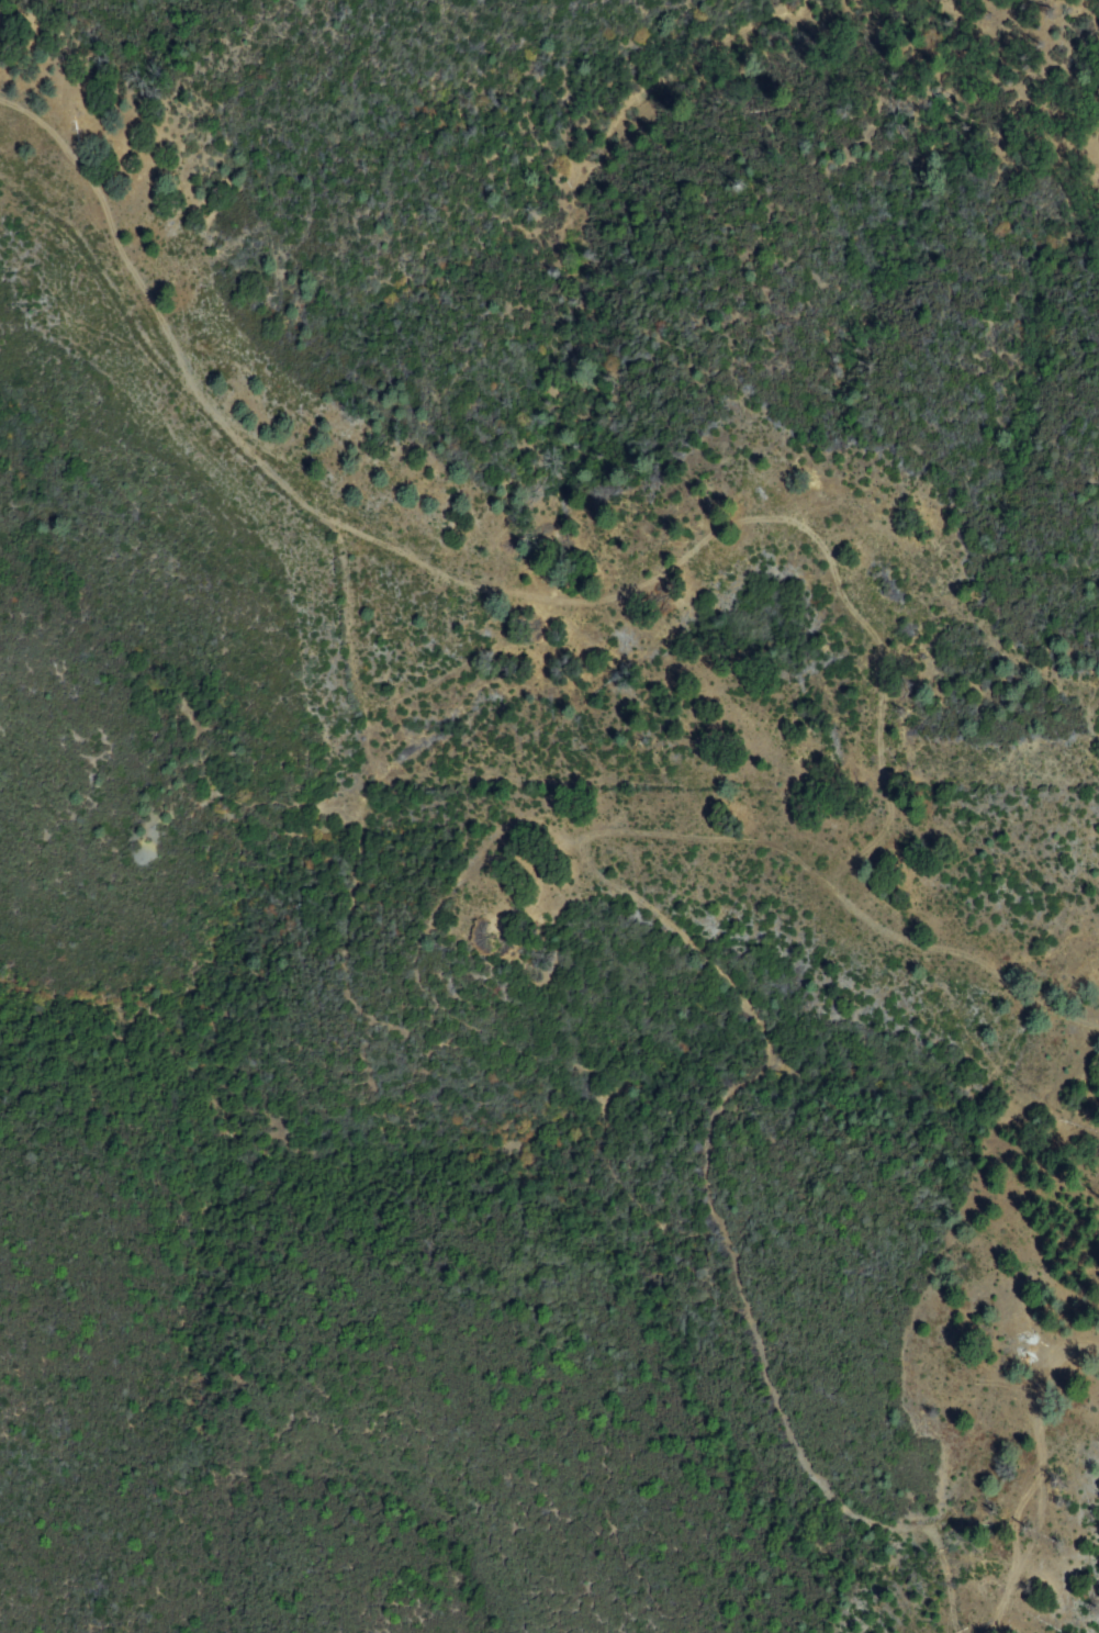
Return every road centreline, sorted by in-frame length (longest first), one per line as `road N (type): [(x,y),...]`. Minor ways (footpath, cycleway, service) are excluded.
road 1 (residential): [(1098,1017),(1042,996),(968,951),(879,921),(775,843),(614,828),(563,838)]

